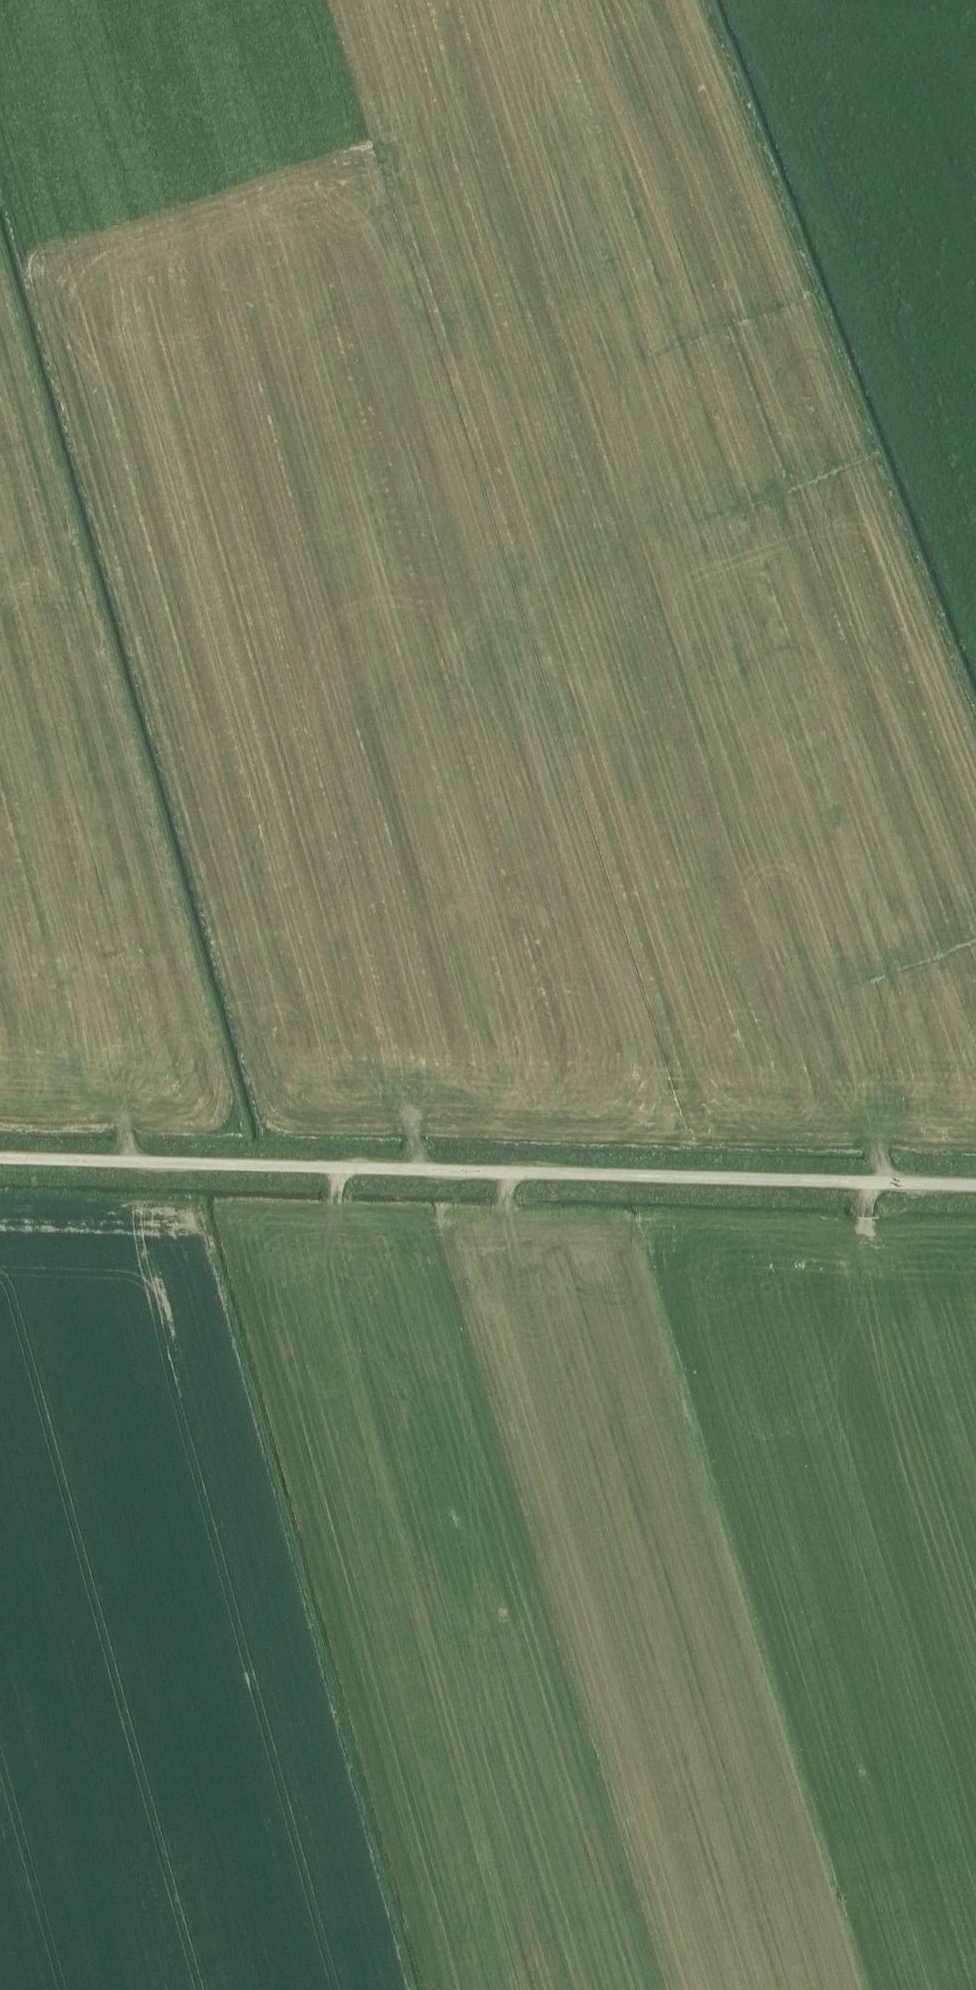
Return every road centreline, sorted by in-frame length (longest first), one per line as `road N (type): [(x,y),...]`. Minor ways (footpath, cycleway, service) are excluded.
road 1 (unclassified): [(0,1156),(975,1172)]

